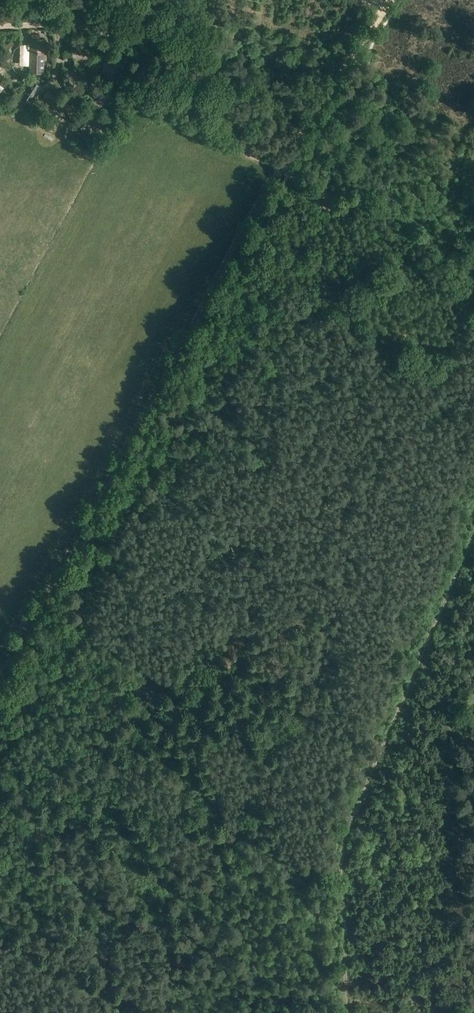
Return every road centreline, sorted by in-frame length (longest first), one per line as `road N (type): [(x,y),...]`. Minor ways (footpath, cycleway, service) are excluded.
road 1 (track): [(390,0),(279,168),(0,675)]
road 2 (track): [(0,25),(42,18),(81,23),(192,53),(224,122),(256,155),(473,305)]
road 3 (track): [(346,1012),(344,843),(473,535)]

